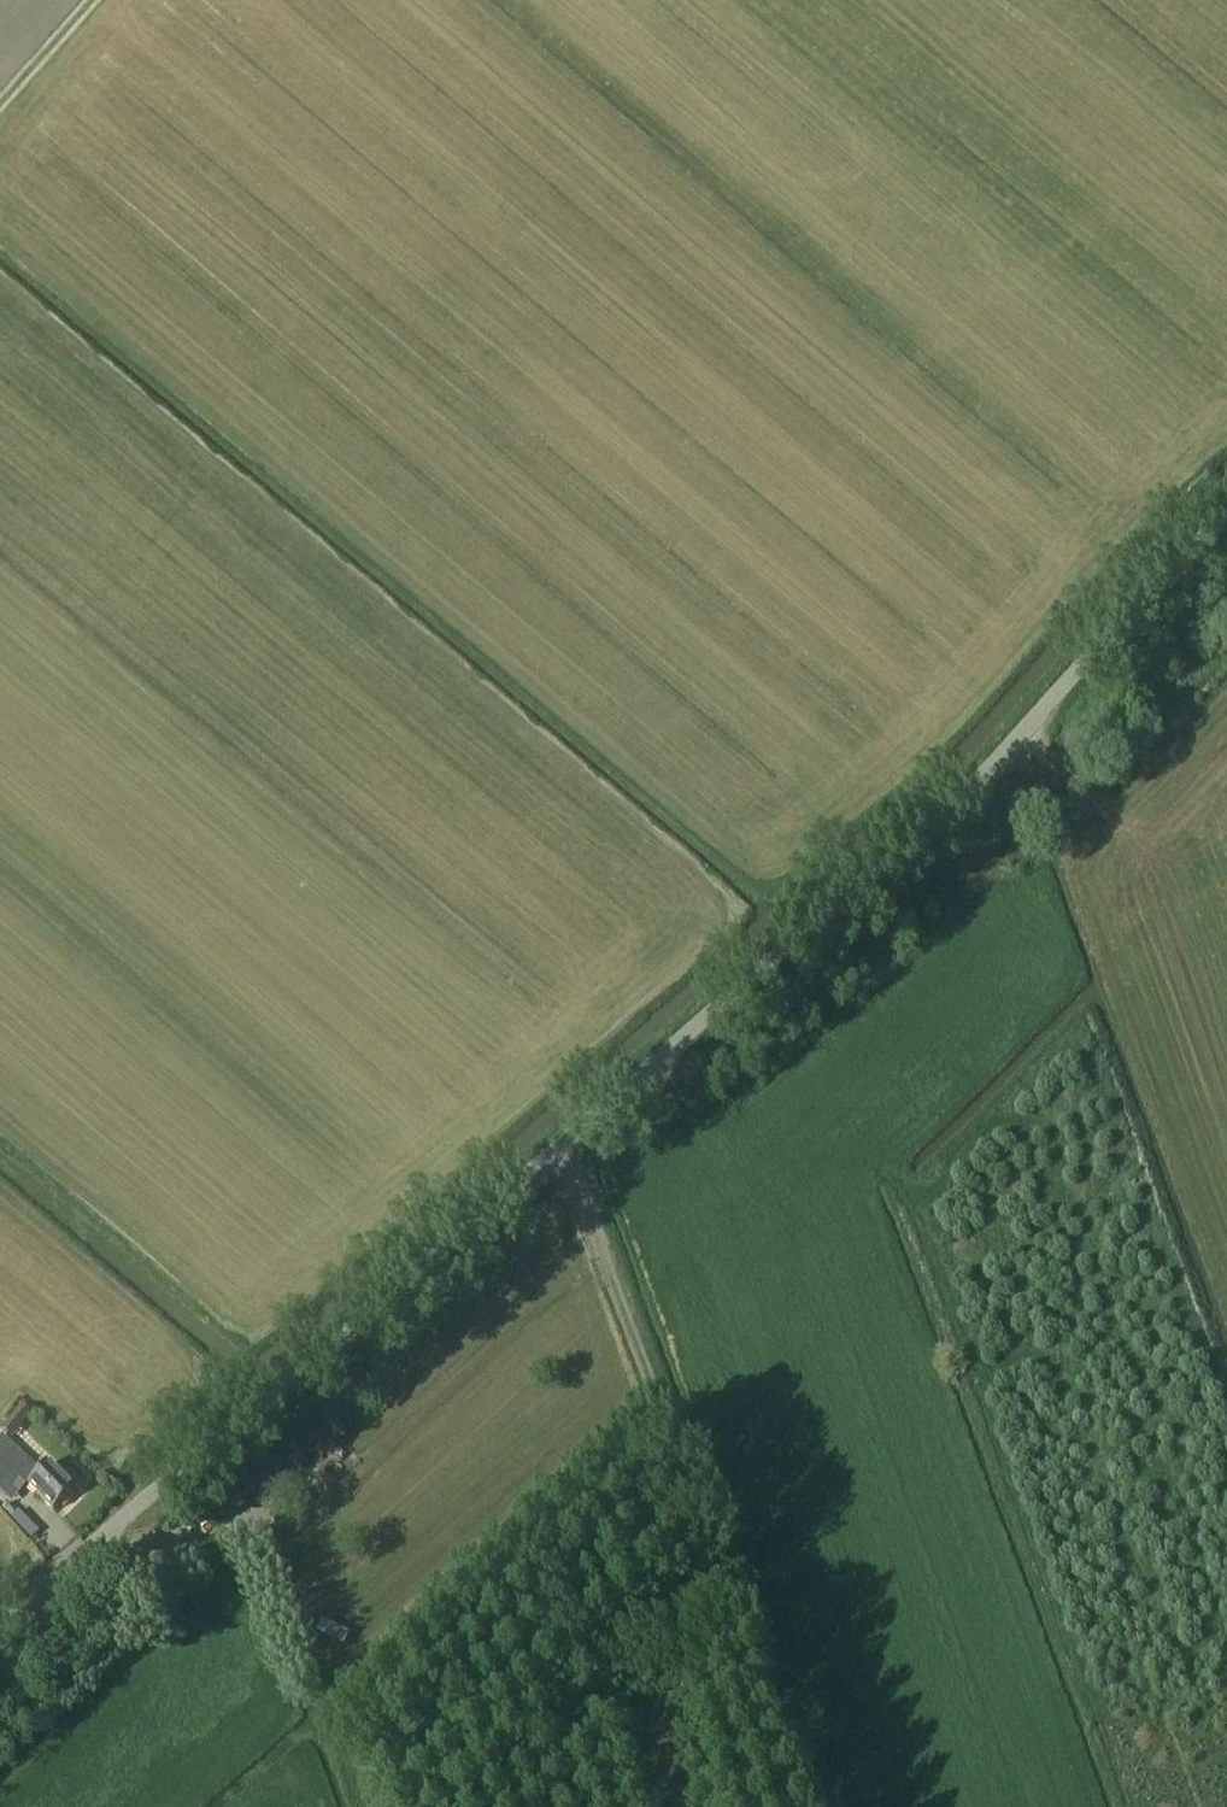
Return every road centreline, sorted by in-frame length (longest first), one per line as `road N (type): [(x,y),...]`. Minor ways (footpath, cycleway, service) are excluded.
road 1 (unclassified): [(0,1629),(958,804),(1226,513)]
road 2 (track): [(730,1590),(563,1150)]

